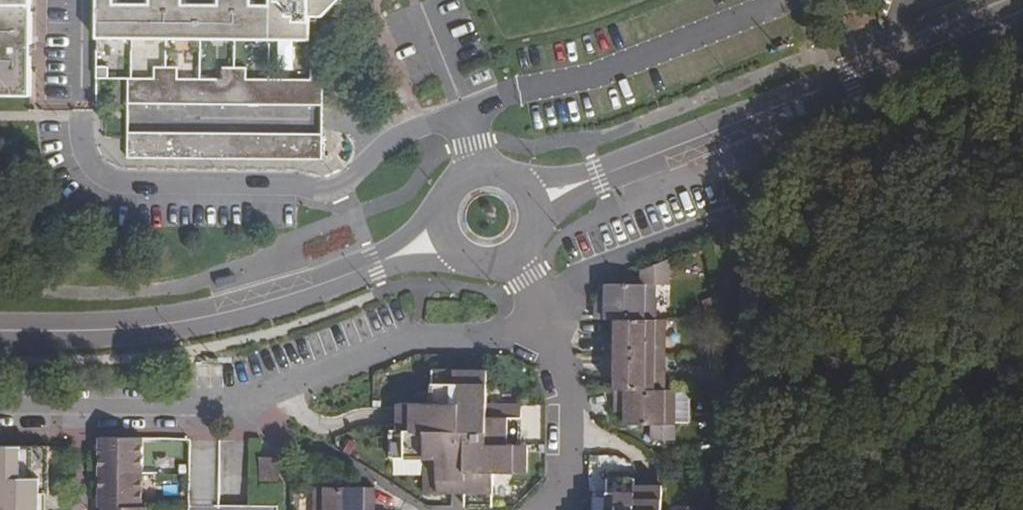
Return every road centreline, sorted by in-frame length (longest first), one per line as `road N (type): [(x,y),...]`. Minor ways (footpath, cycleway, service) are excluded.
road 1 (residential): [(544,320),(492,337),(418,334),(208,415),(0,414)]
road 2 (residential): [(86,0),(82,116),(90,162),(125,183),(337,186),(402,134),(460,120)]
road 3 (tertiary): [(1022,11),(527,197)]
road 4 (tertiary): [(445,231),(297,294),(203,319),(113,331),(0,330)]
road 5 (residential): [(544,320),(571,399),(570,490),(542,509)]
road 6 (tertiary): [(527,197),(500,175),(466,179),(444,207),(445,231)]

